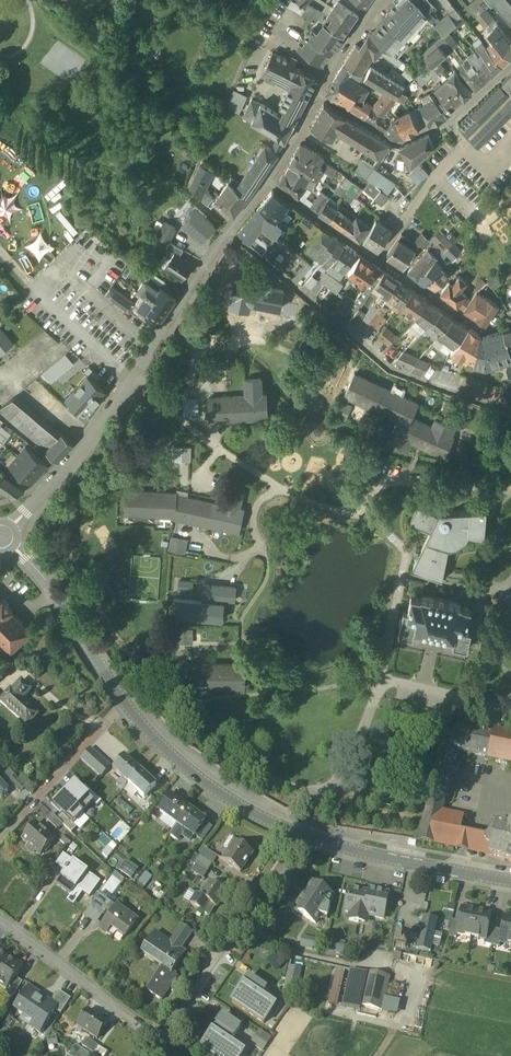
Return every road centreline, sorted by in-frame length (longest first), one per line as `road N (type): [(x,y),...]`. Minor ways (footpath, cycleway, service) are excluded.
road 1 (residential): [(272,182),(135,376),(12,526)]
road 2 (residential): [(510,324),(487,331),(272,182)]
road 3 (residential): [(302,835),(159,1044)]
road 4 (residential): [(317,94),(401,142),(449,118),(510,61)]
road 5 (track): [(407,558),(364,518),(374,487),(404,481),(435,492),(510,493)]
road 6 (tertiary): [(124,700),(199,779),(302,835)]
road 7 (tertiary): [(302,835),(510,881)]
road 8 (residential): [(0,919),(159,1044)]
road 9 (tertiary): [(12,548),(45,580),(124,700)]
road 10 (residential): [(124,700),(0,836)]
road 11 (track): [(382,680),(510,712)]

